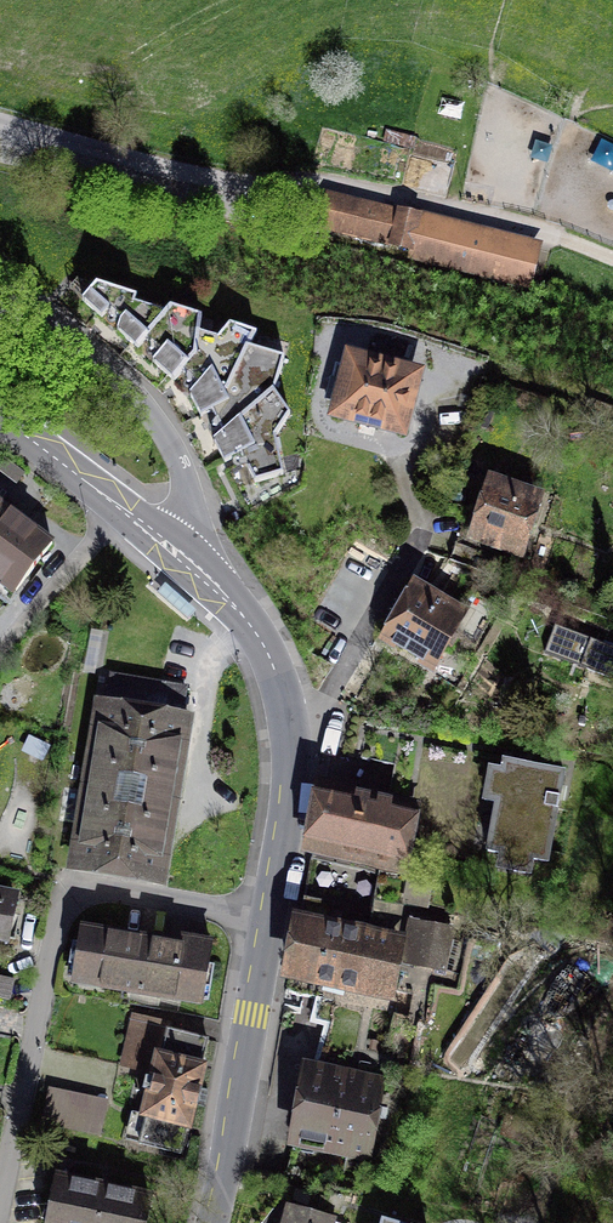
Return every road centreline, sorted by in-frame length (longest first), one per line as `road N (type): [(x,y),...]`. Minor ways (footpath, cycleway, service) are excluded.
road 1 (residential): [(269,919),(112,890),(72,897),(57,925),(0,1202)]
road 2 (tertiary): [(164,543),(245,618),(281,686),(291,777),(269,919)]
road 3 (residential): [(164,543),(187,493),(161,433),(72,329),(0,273)]
road 4 (tertiary): [(269,919),(213,1222)]
road 5 (tertiary): [(0,417),(164,543)]

